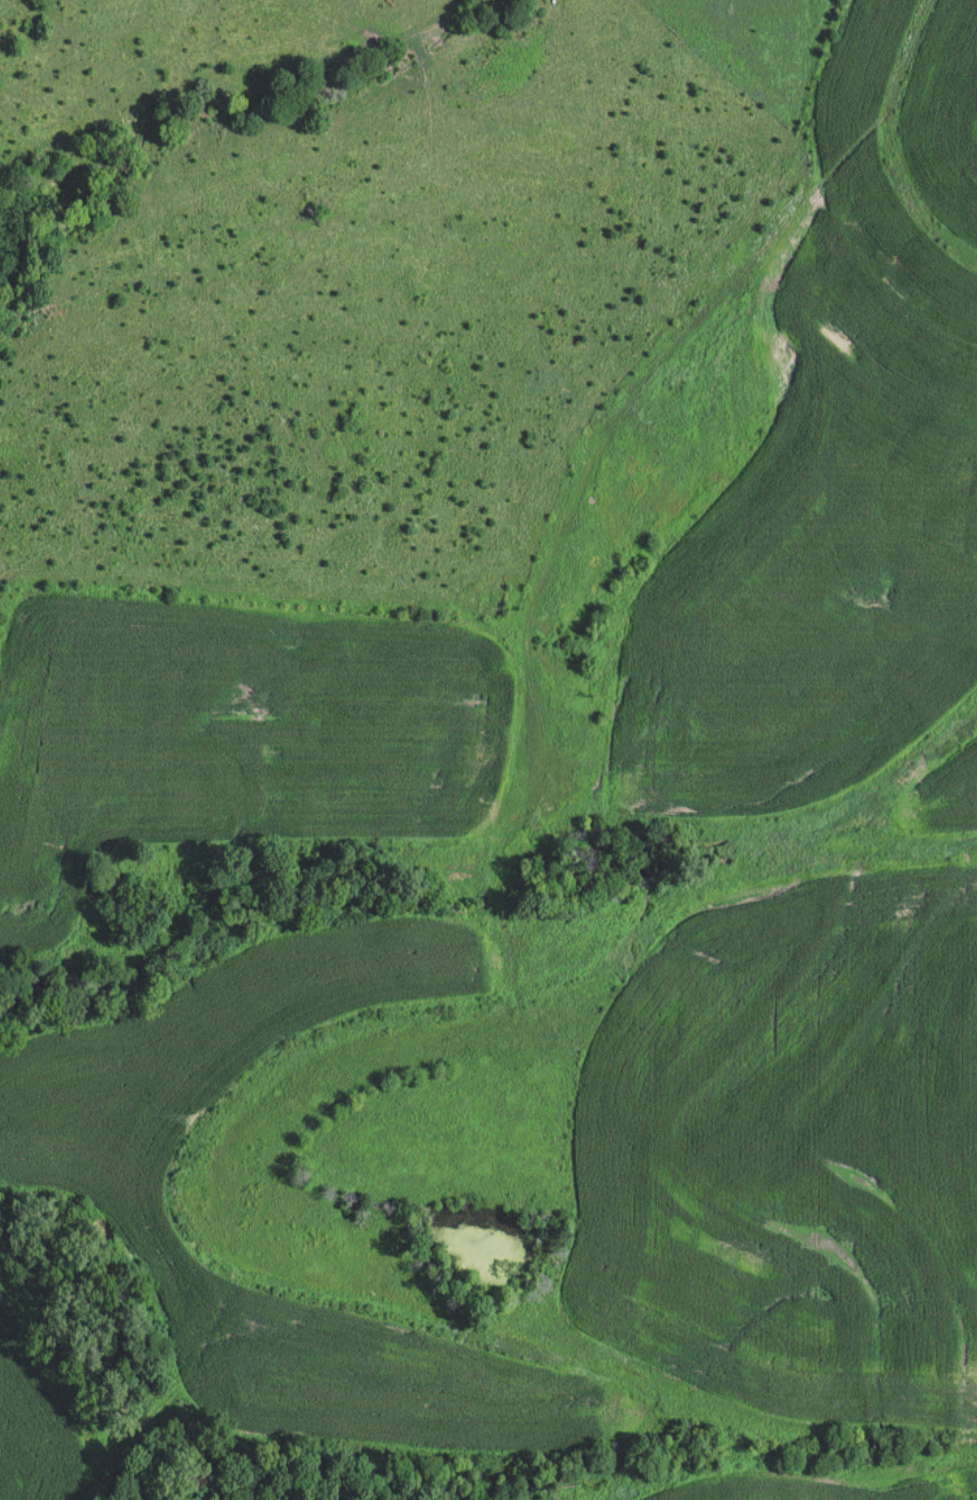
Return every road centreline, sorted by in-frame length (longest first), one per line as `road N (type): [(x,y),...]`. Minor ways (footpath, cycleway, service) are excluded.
road 1 (residential): [(930,0),(874,137),(801,193),(754,271),(611,433),(569,547),(526,618),(549,783),(538,809),(489,843),(476,873),(483,905),(508,927),(510,961),(501,974),(466,989),(370,991),(294,1015),(241,1049),(155,1134),(132,1185),(134,1223),(184,1291),(194,1317),(194,1360),(168,1402),(66,1499)]

